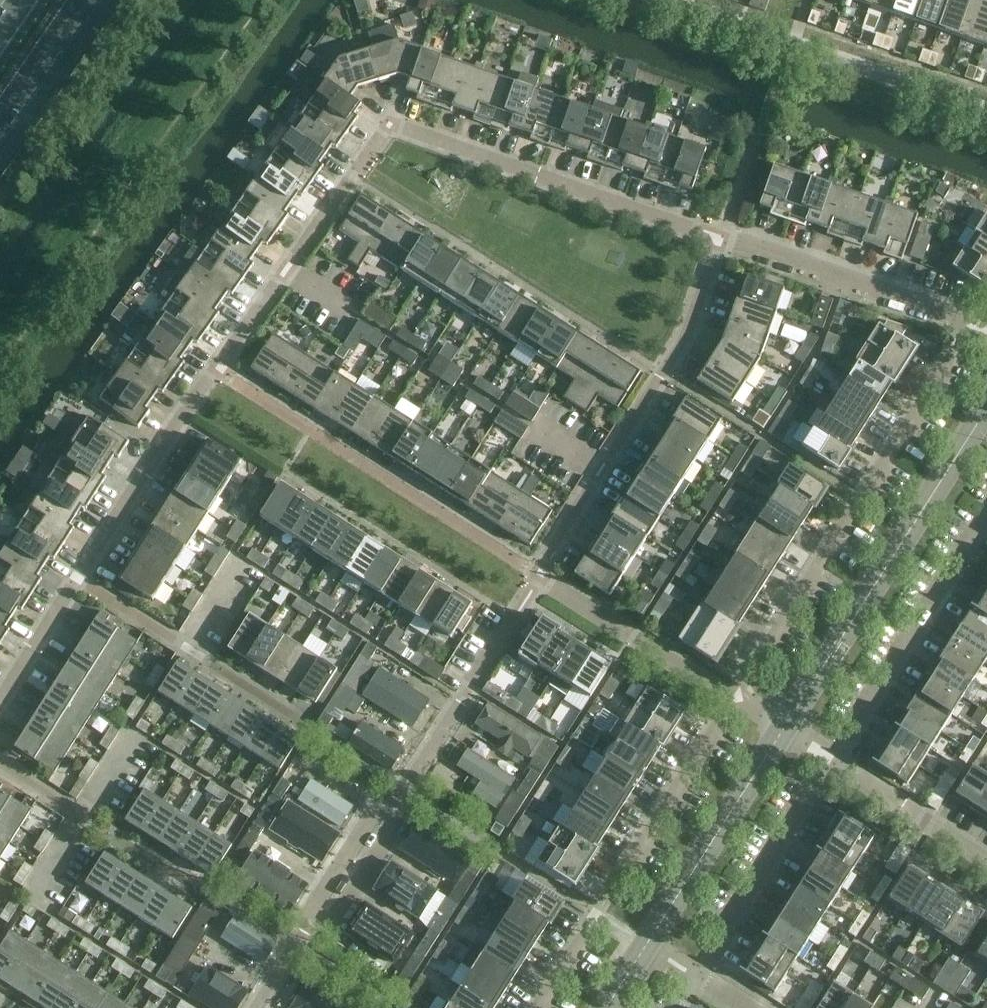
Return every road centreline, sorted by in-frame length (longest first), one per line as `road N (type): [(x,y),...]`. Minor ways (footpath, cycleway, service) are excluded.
road 1 (residential): [(214,372),(385,121),(721,239)]
road 2 (residential): [(258,1007),(378,825),(408,792),(538,577)]
road 3 (residential): [(969,326),(733,699)]
road 4 (residential): [(538,577),(686,331),(721,239)]
road 5 (residential): [(538,577),(214,372)]
road 6 (tertiary): [(986,412),(784,732)]
road 7 (residential): [(733,699),(539,1007)]
road 8 (residential): [(834,760),(986,518)]
road 9 (residential): [(721,239),(969,326)]
road 10 (tertiary): [(784,732),(648,948)]
road 11 (residential): [(698,973),(834,760)]
road 12 (residential): [(79,576),(214,372)]
road 13 (residential): [(733,699),(538,577)]
road 14 (residential): [(228,574),(188,642),(79,576)]
road 15 (residential): [(986,864),(834,760)]
road 16 (trunk): [(0,121),(83,0)]
road 17 (residential): [(0,698),(79,576)]

